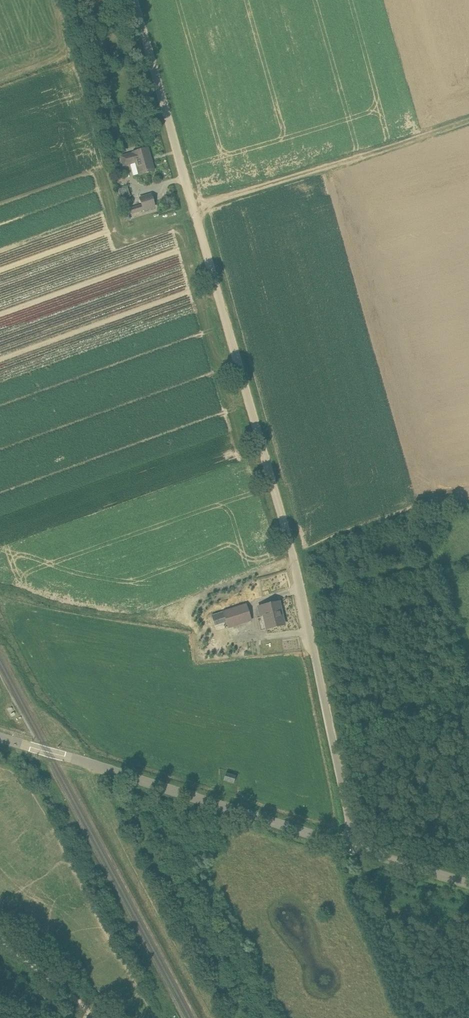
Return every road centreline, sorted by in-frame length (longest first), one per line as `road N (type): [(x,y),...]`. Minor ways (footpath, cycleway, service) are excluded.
road 1 (unclassified): [(357,847),(223,299),(137,0)]
road 2 (unclassified): [(357,847),(0,737)]
road 3 (track): [(468,119),(196,207)]
road 4 (track): [(0,934),(94,1017)]

